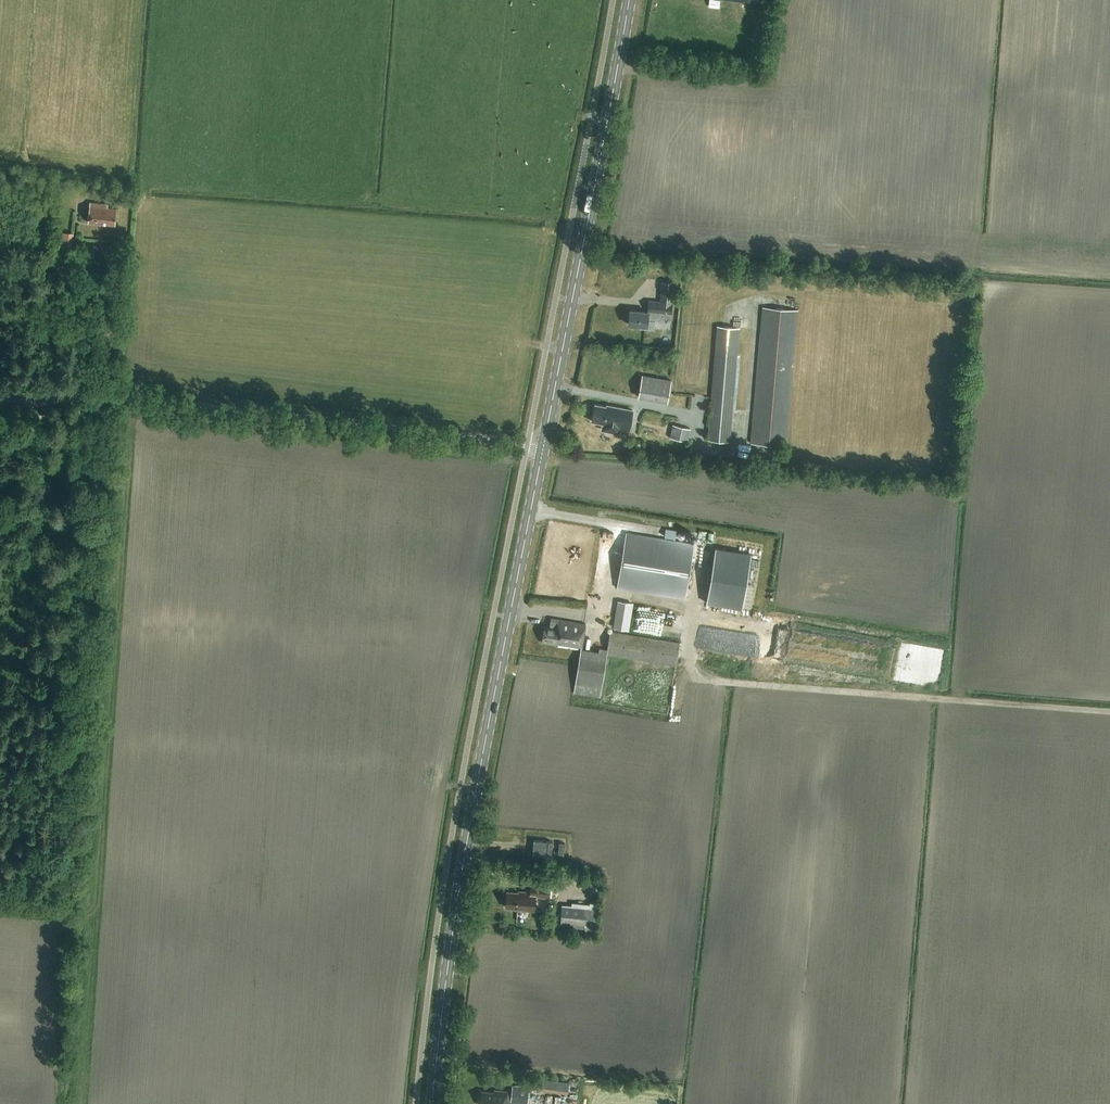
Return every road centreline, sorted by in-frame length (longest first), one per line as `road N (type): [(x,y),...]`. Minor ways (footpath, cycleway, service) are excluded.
road 1 (secondary): [(432,1103),(469,830),(544,447)]
road 2 (track): [(113,395),(65,1009)]
road 3 (secondary): [(544,447),(629,0)]
road 4 (unclassified): [(544,447),(113,395)]

